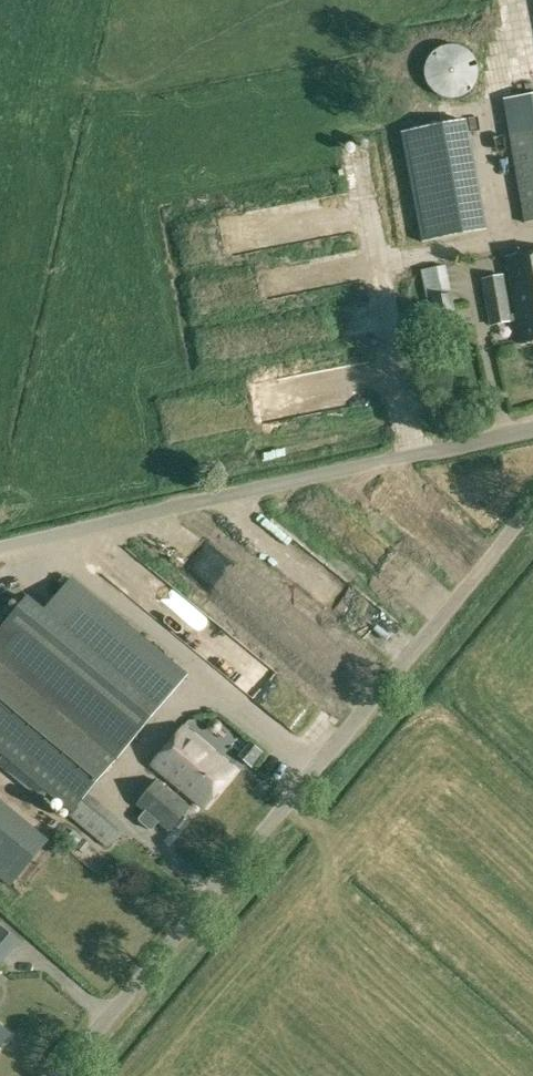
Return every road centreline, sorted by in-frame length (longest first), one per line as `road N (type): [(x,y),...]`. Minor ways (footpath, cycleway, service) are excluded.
road 1 (unclassified): [(52,1075),(532,501)]
road 2 (unclassified): [(0,546),(532,428)]

